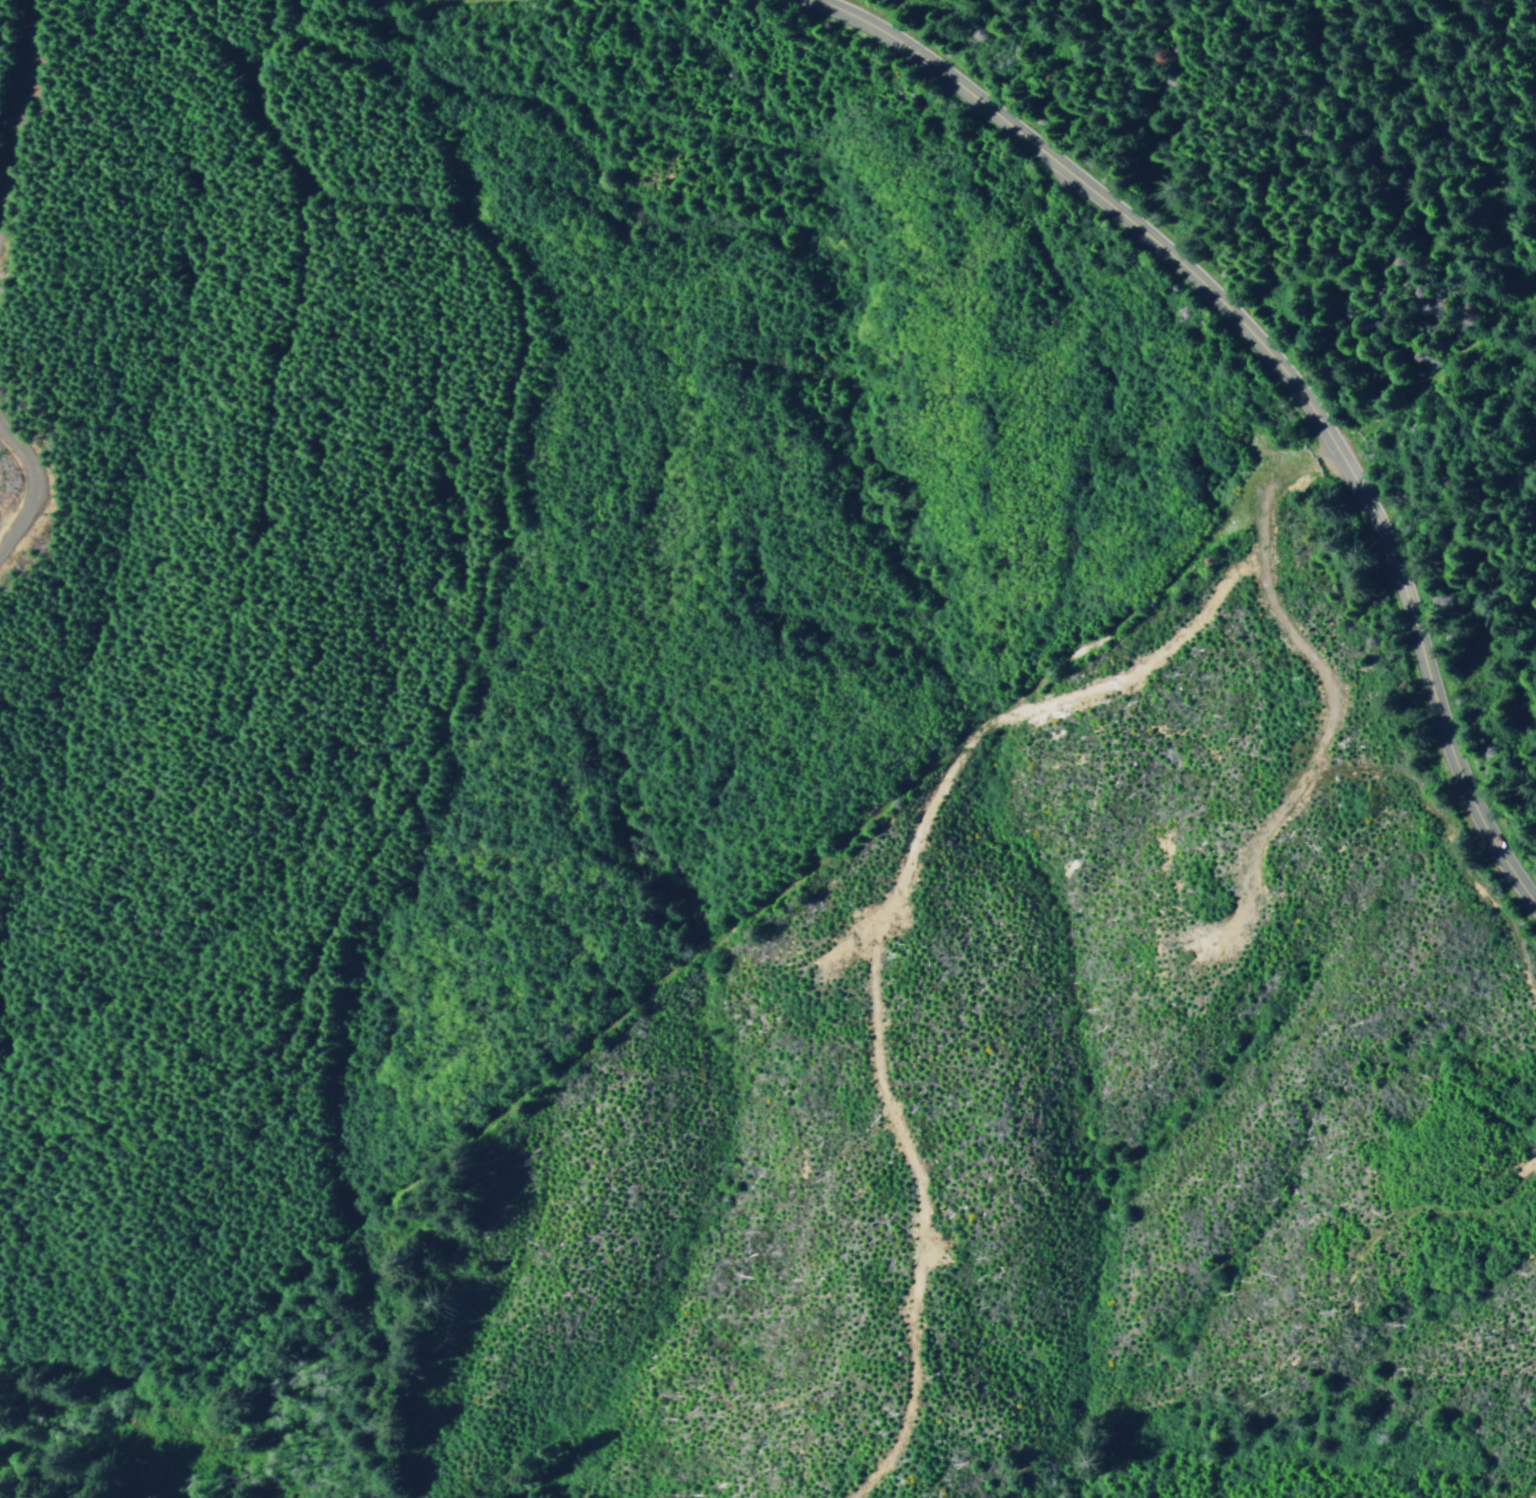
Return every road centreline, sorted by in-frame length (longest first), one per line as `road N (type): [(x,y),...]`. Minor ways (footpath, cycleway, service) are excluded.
road 1 (tertiary): [(1535,927),(1494,872),(1446,779),(1371,534),(1282,382),(1220,313),(928,67),(806,0)]

